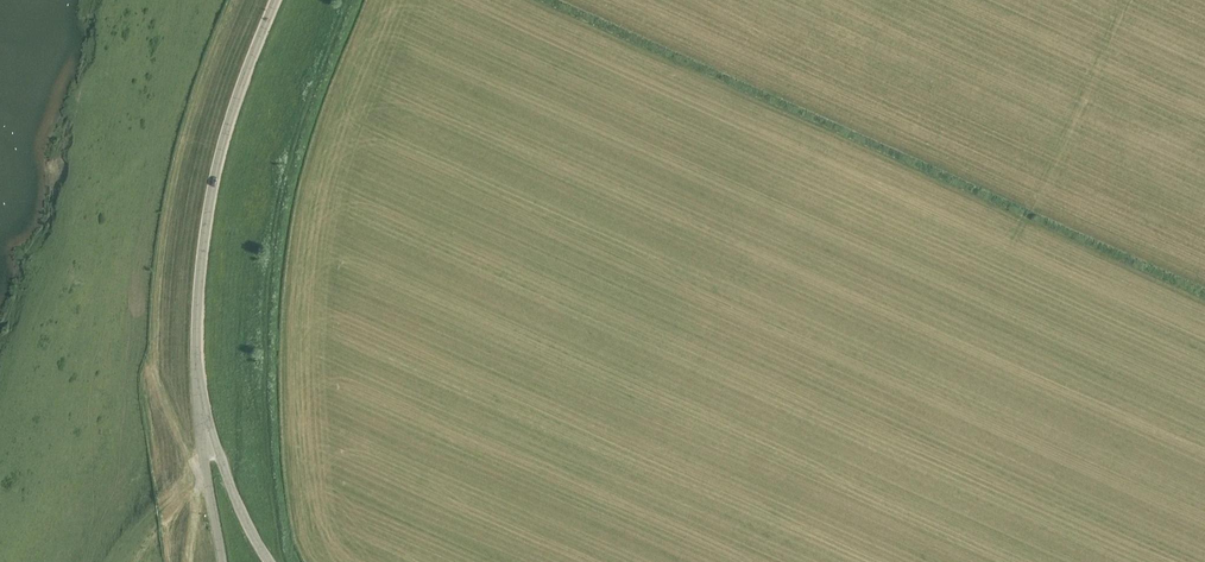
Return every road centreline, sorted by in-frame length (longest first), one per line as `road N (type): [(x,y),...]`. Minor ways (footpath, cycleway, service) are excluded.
road 1 (unclassified): [(206,434),(197,357),(208,218),(230,118),(276,0)]
road 2 (unclassified): [(270,561),(206,434)]
road 3 (unclassified): [(222,561),(206,434)]

